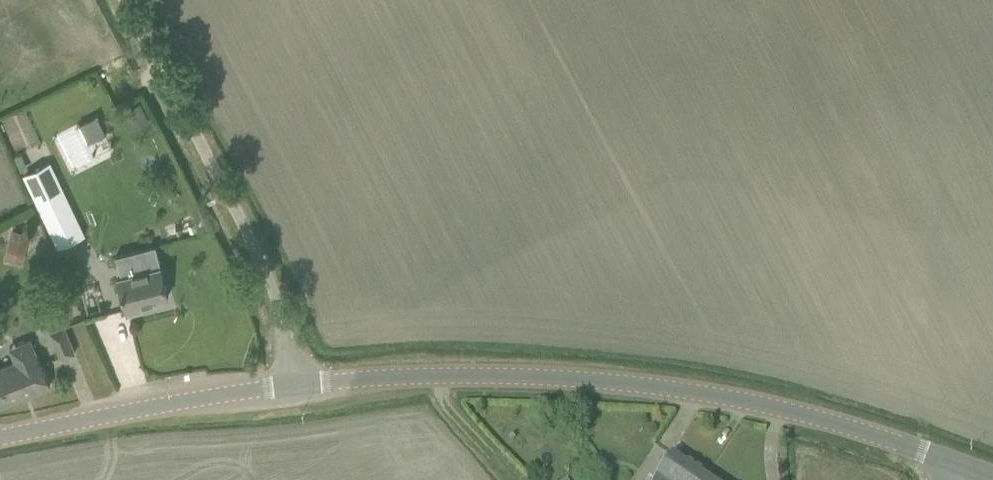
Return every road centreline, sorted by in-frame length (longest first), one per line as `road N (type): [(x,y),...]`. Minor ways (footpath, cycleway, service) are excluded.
road 1 (unclassified): [(967,471),(839,424),(671,389),(516,377),(291,384)]
road 2 (unclassified): [(291,384),(277,296),(124,0)]
road 3 (unclassified): [(291,384),(0,437)]

